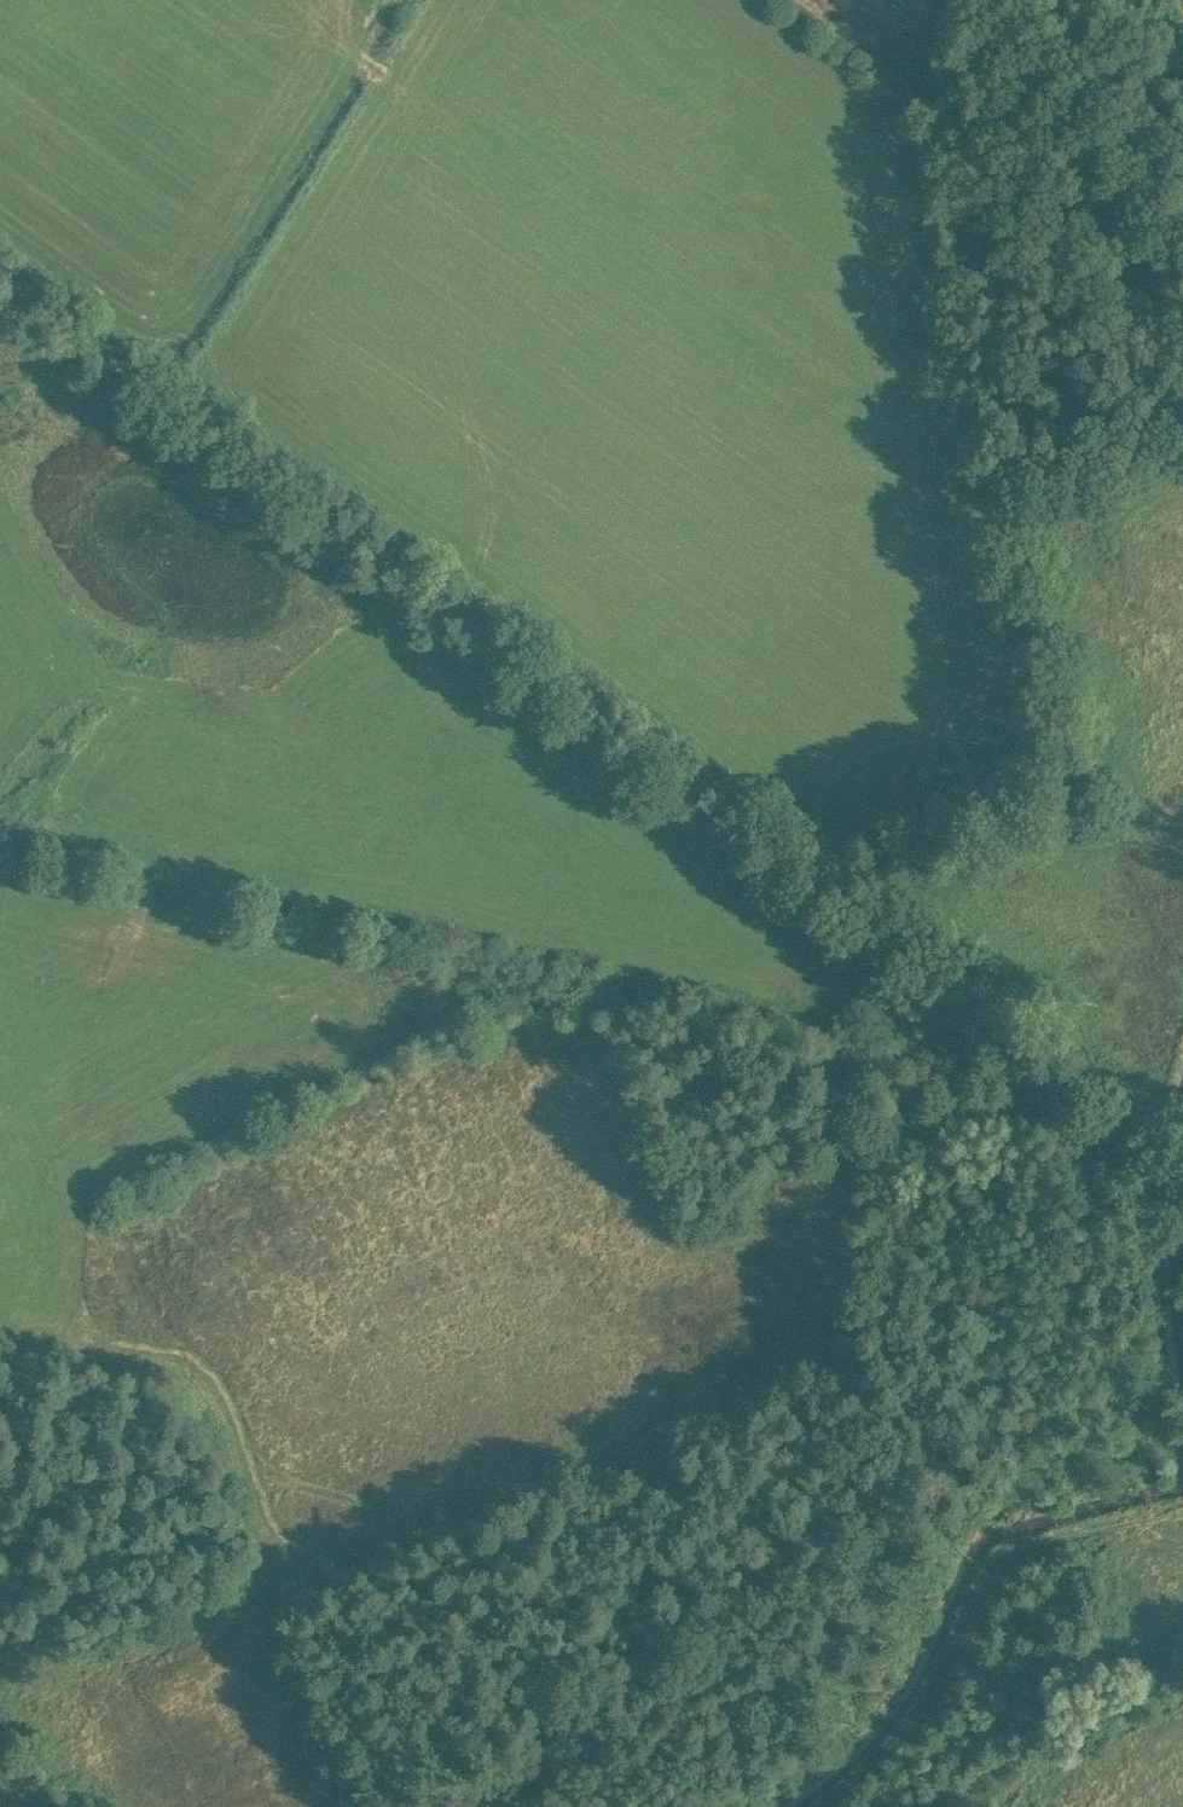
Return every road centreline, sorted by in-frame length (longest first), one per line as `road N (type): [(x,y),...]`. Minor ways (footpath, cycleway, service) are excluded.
road 1 (track): [(830,881),(1066,776),(1056,711),(1022,602),(959,192),(961,79),(999,0)]
road 2 (track): [(830,881),(0,277)]
road 3 (track): [(1182,1133),(830,881)]

